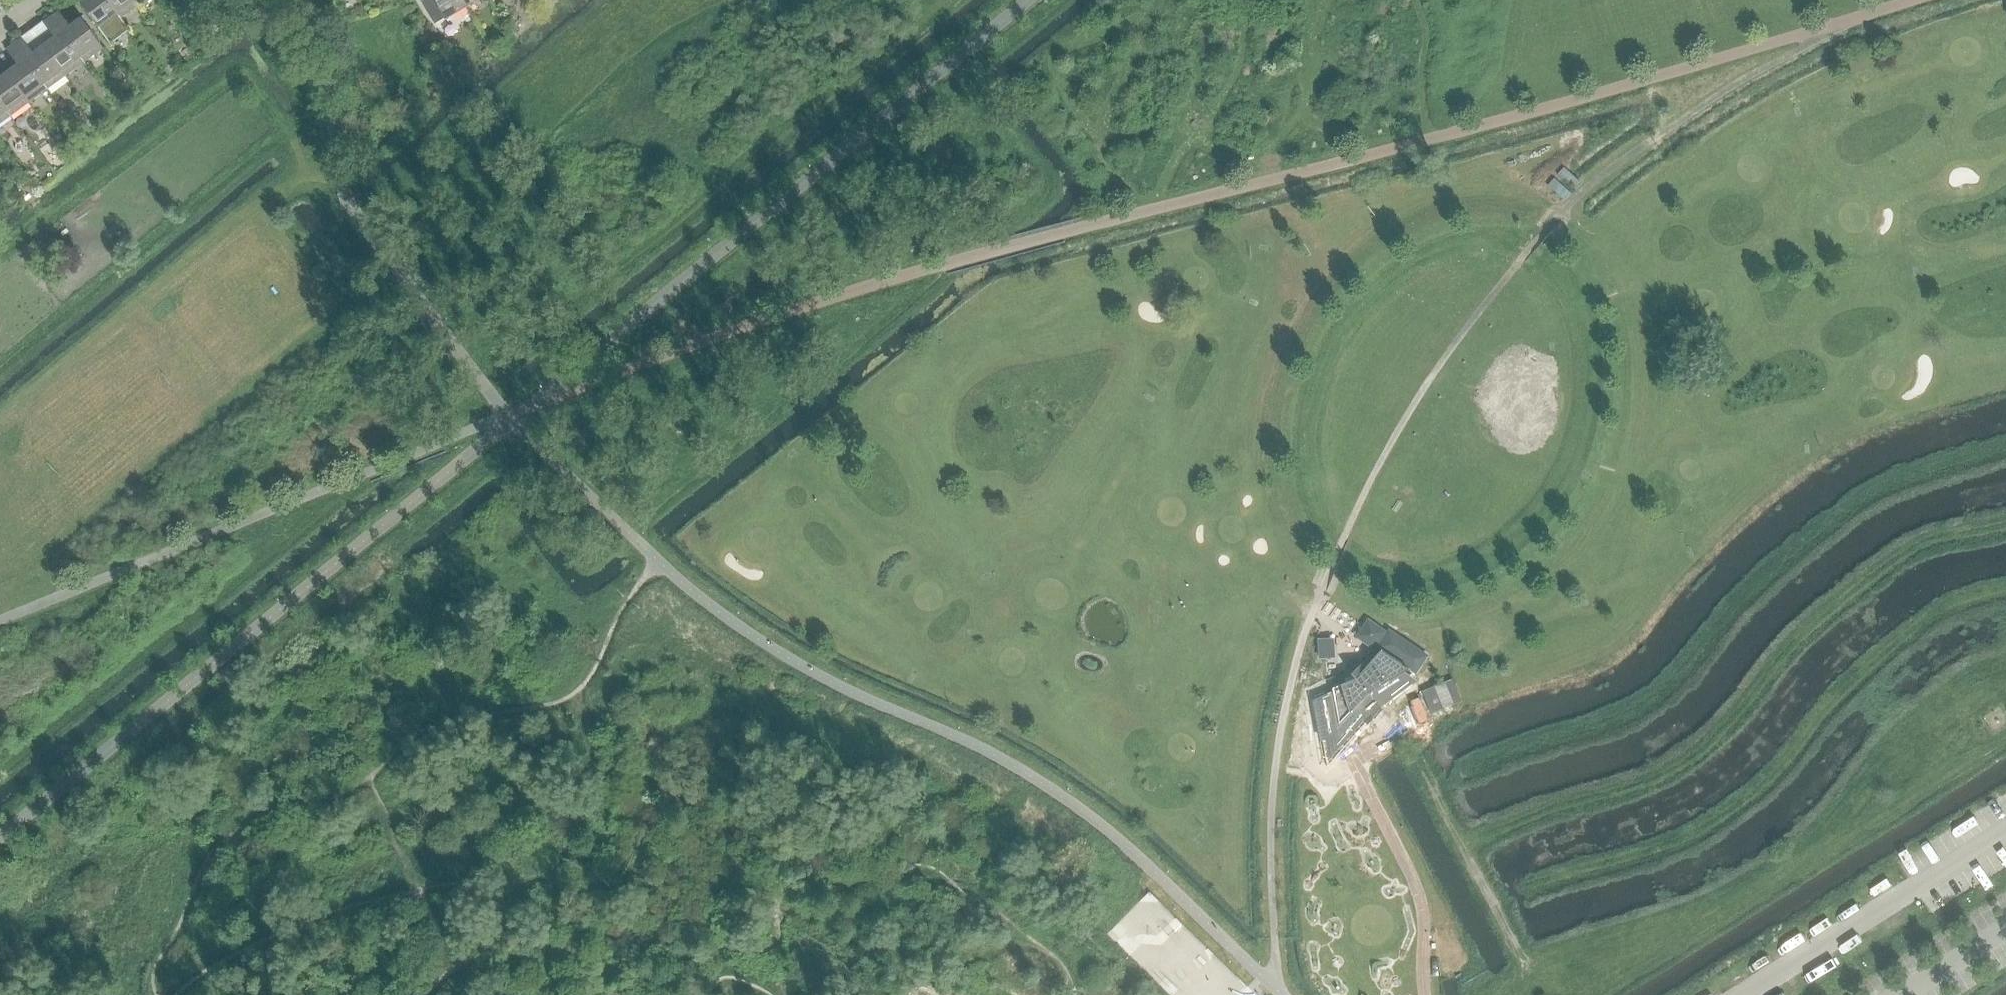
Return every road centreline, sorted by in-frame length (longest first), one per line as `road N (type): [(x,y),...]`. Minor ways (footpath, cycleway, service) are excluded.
road 1 (track): [(669,994),(680,944),(696,929),(828,944),(849,935),(888,875),(910,864),(929,865),(988,904),(1065,968),(1069,994)]

